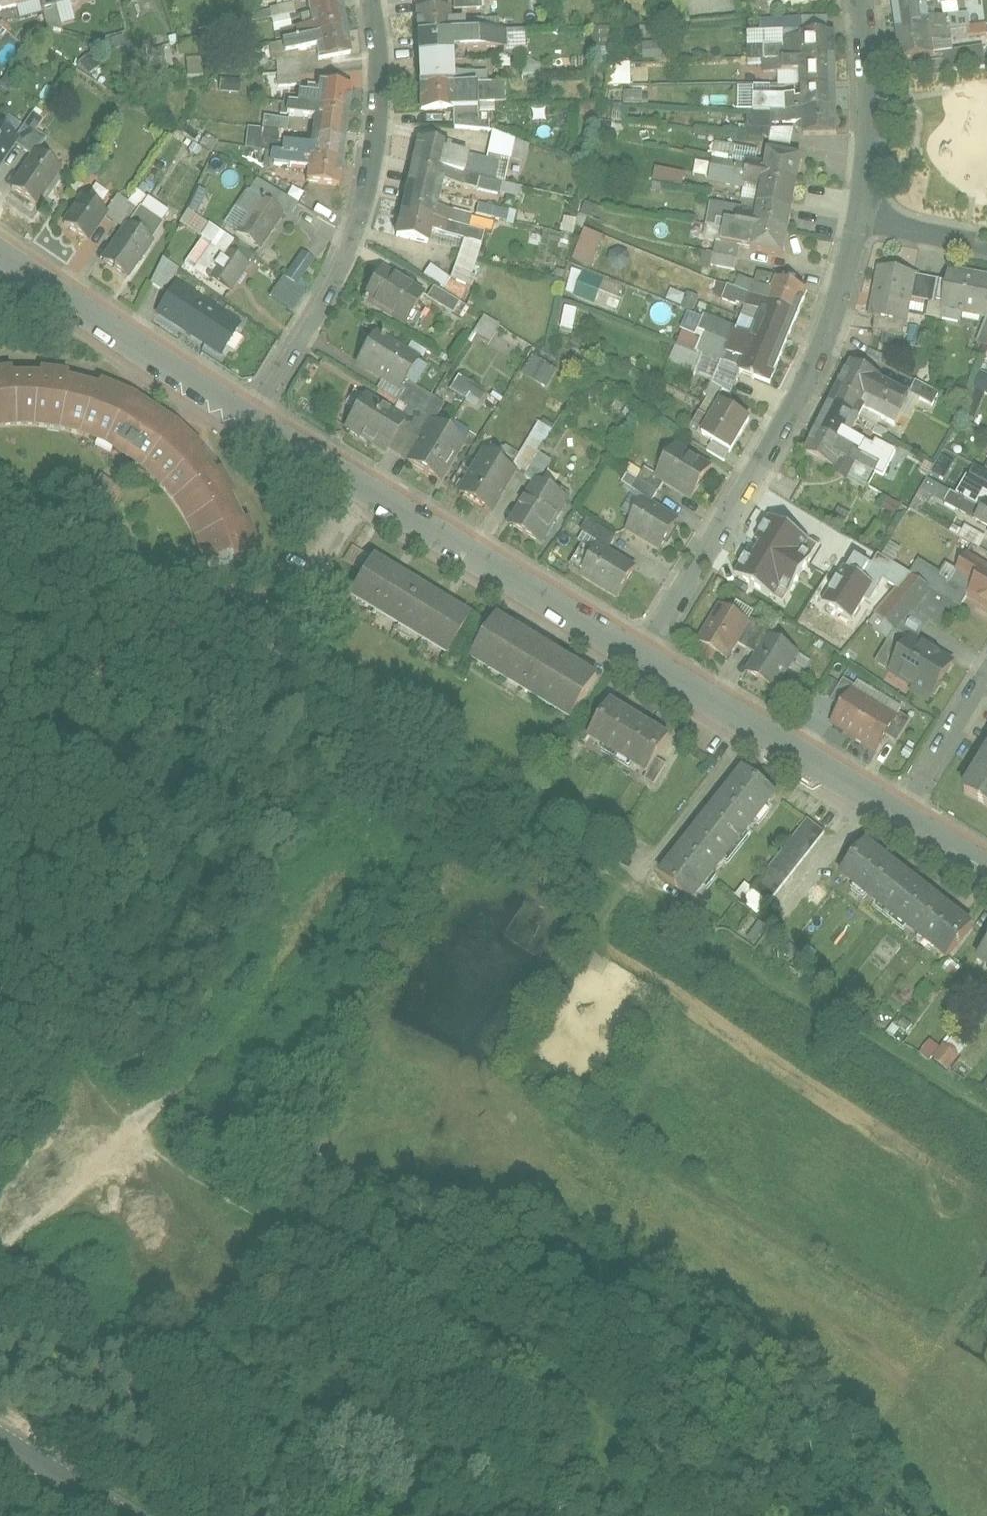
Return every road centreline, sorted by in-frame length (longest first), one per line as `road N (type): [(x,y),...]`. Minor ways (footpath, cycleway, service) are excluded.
road 1 (residential): [(860,219),(811,368),(647,660)]
road 2 (residential): [(256,417),(647,660)]
road 3 (residential): [(256,417),(327,290),(363,204),(378,124),(370,0)]
road 4 (residential): [(0,248),(256,417)]
road 5 (residential): [(647,660),(905,813)]
road 6 (residential): [(860,219),(871,126),(865,0)]
road 7 (residential): [(905,813),(986,678)]
road 8 (unclassified): [(0,1439),(123,1515)]
road 9 (residential): [(986,242),(860,219)]

